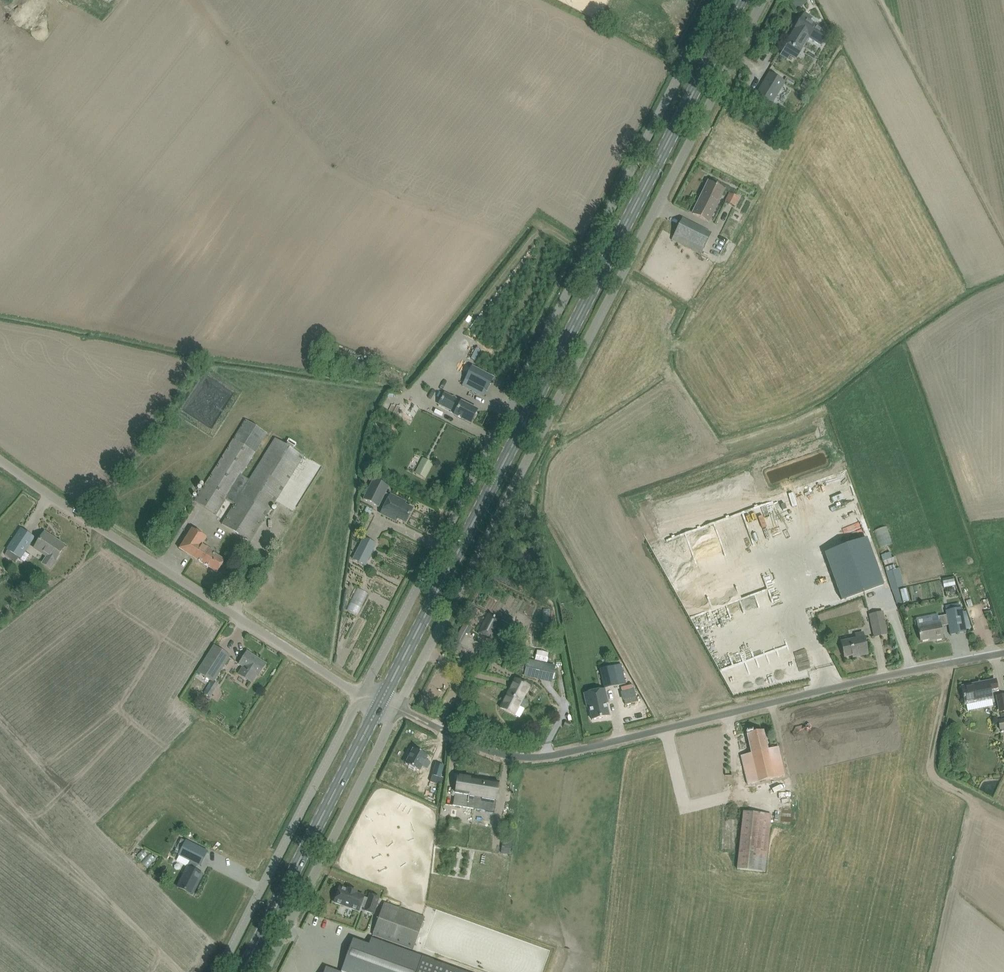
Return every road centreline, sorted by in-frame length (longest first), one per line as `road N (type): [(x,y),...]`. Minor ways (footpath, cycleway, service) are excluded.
road 1 (unclassified): [(398,711),(762,0)]
road 2 (primary): [(380,704),(740,0)]
road 3 (unclassified): [(361,695),(719,0)]
road 4 (unclassified): [(398,711),(506,758),(547,758),(1003,656)]
road 5 (unclassified): [(361,695),(68,514),(0,463)]
road 6 (unclassified): [(219,971),(361,695)]
road 7 (primary): [(243,971),(380,704)]
road 8 (unclassified): [(264,971),(398,711)]

